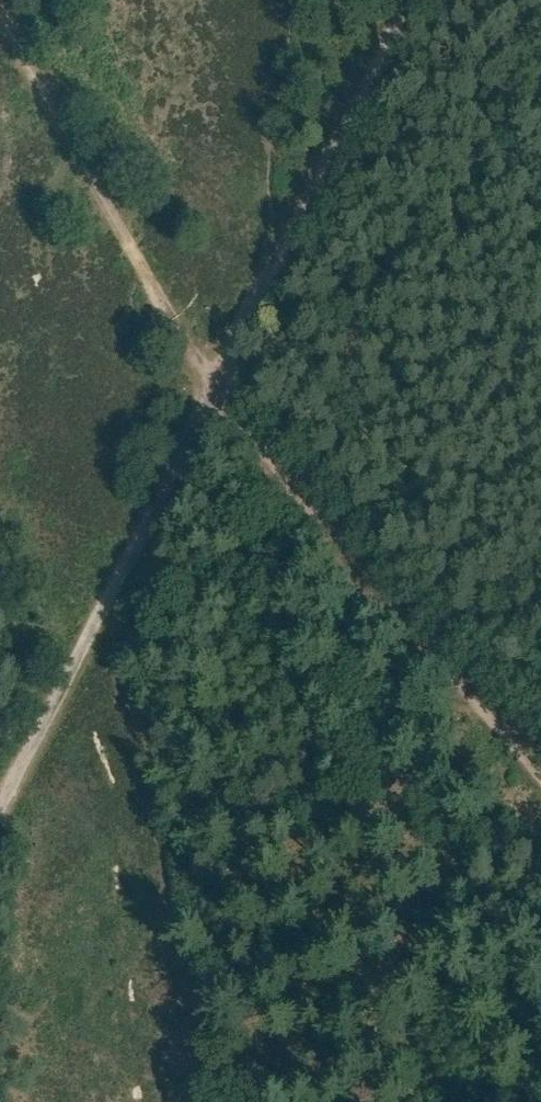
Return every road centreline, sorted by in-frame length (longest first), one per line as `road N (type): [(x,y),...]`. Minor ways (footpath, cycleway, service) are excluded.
road 1 (track): [(0,806),(213,387),(0,13)]
road 2 (track): [(274,269),(213,387),(540,776)]
road 3 (track): [(410,0),(274,269)]

